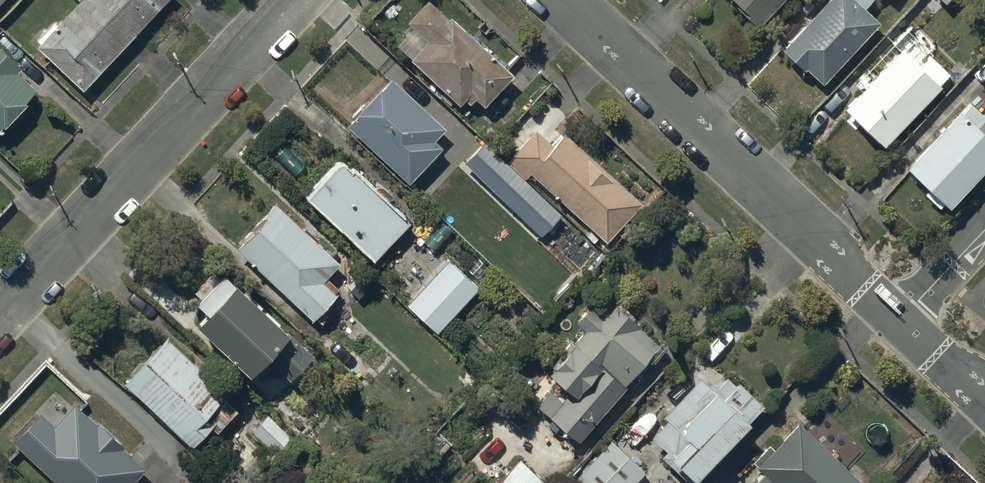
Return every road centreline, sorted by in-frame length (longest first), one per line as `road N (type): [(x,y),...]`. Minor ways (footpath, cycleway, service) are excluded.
road 1 (residential): [(569,0),(901,320)]
road 2 (residential): [(289,0),(0,311)]
road 3 (residential): [(901,320),(984,228)]

